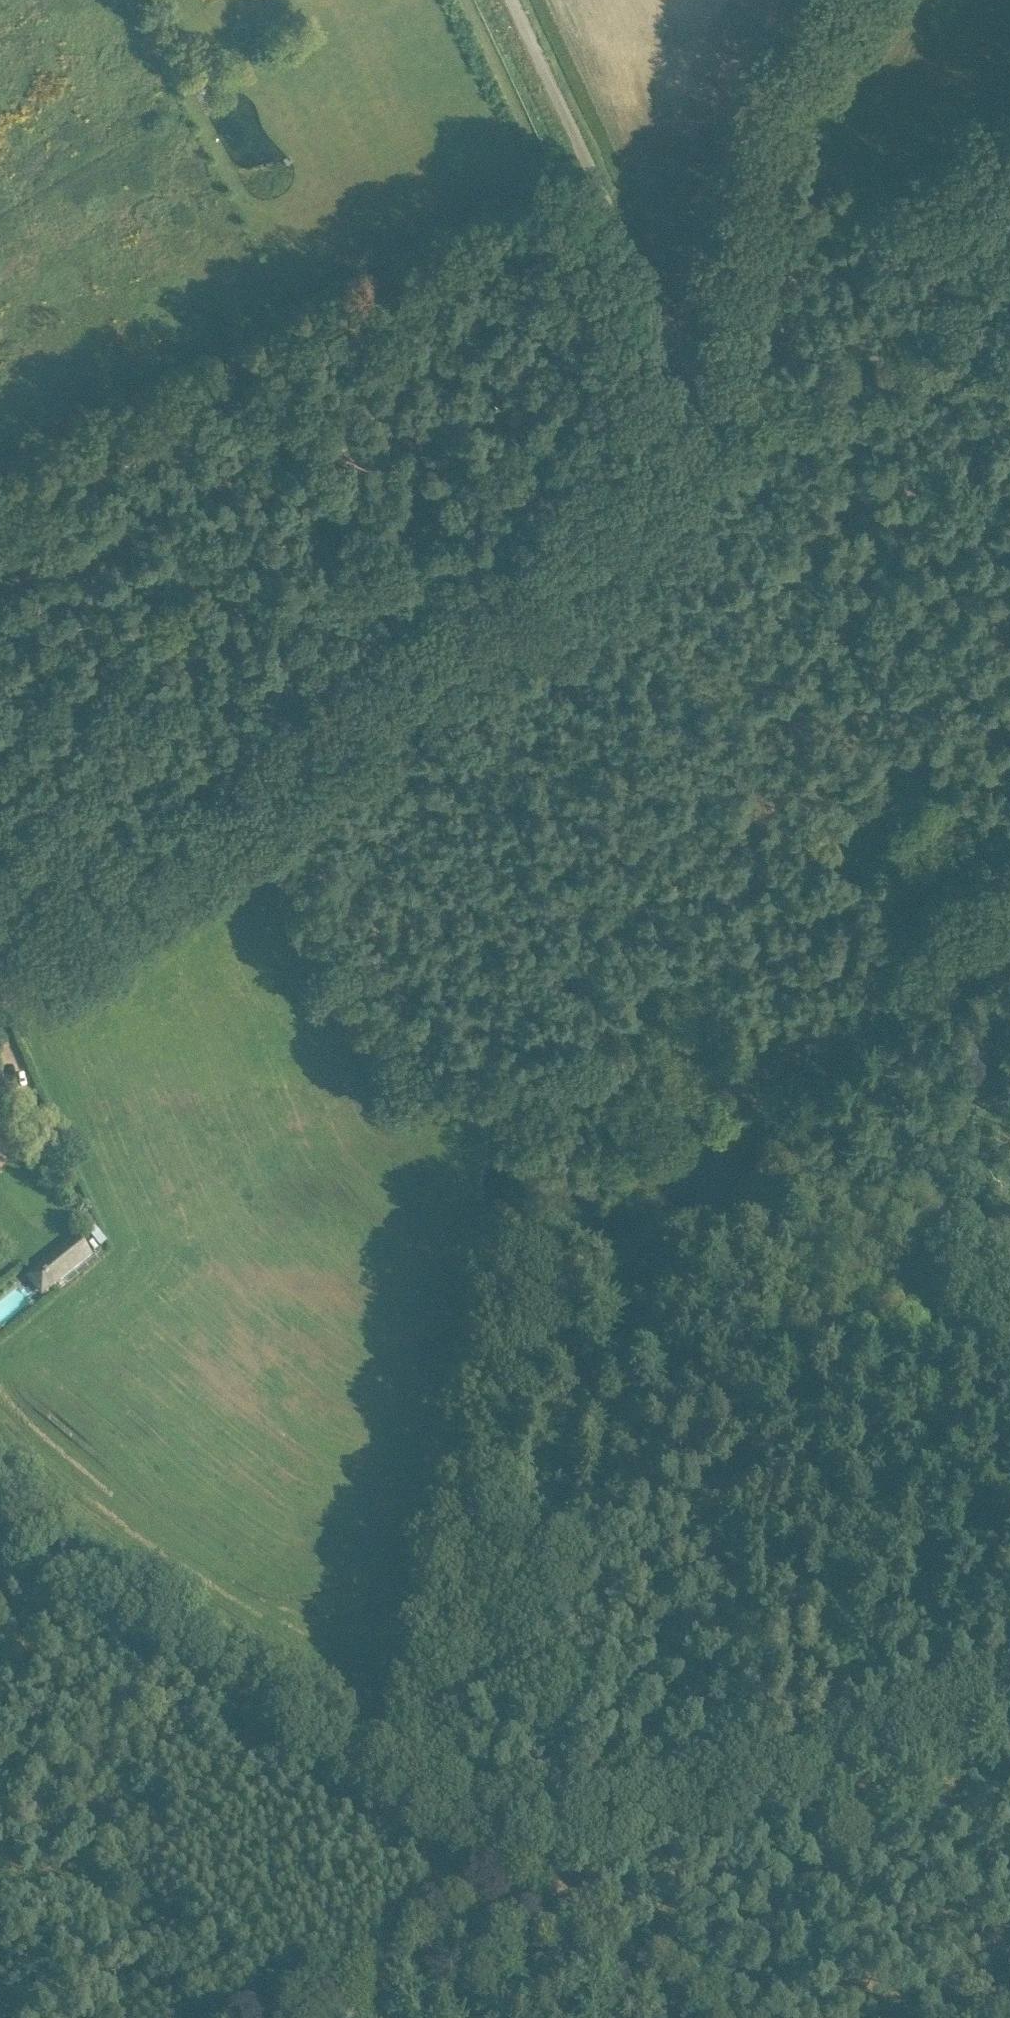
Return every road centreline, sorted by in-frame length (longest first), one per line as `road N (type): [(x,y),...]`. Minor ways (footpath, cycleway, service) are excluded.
road 1 (track): [(1009,1664),(685,1807),(499,1811),(223,1637),(0,1482)]
road 2 (unclassified): [(0,1004),(653,480),(703,392)]
road 3 (unclassified): [(703,392),(688,376),(513,0)]
road 4 (unclassified): [(703,392),(760,102),(780,61),(834,0)]

